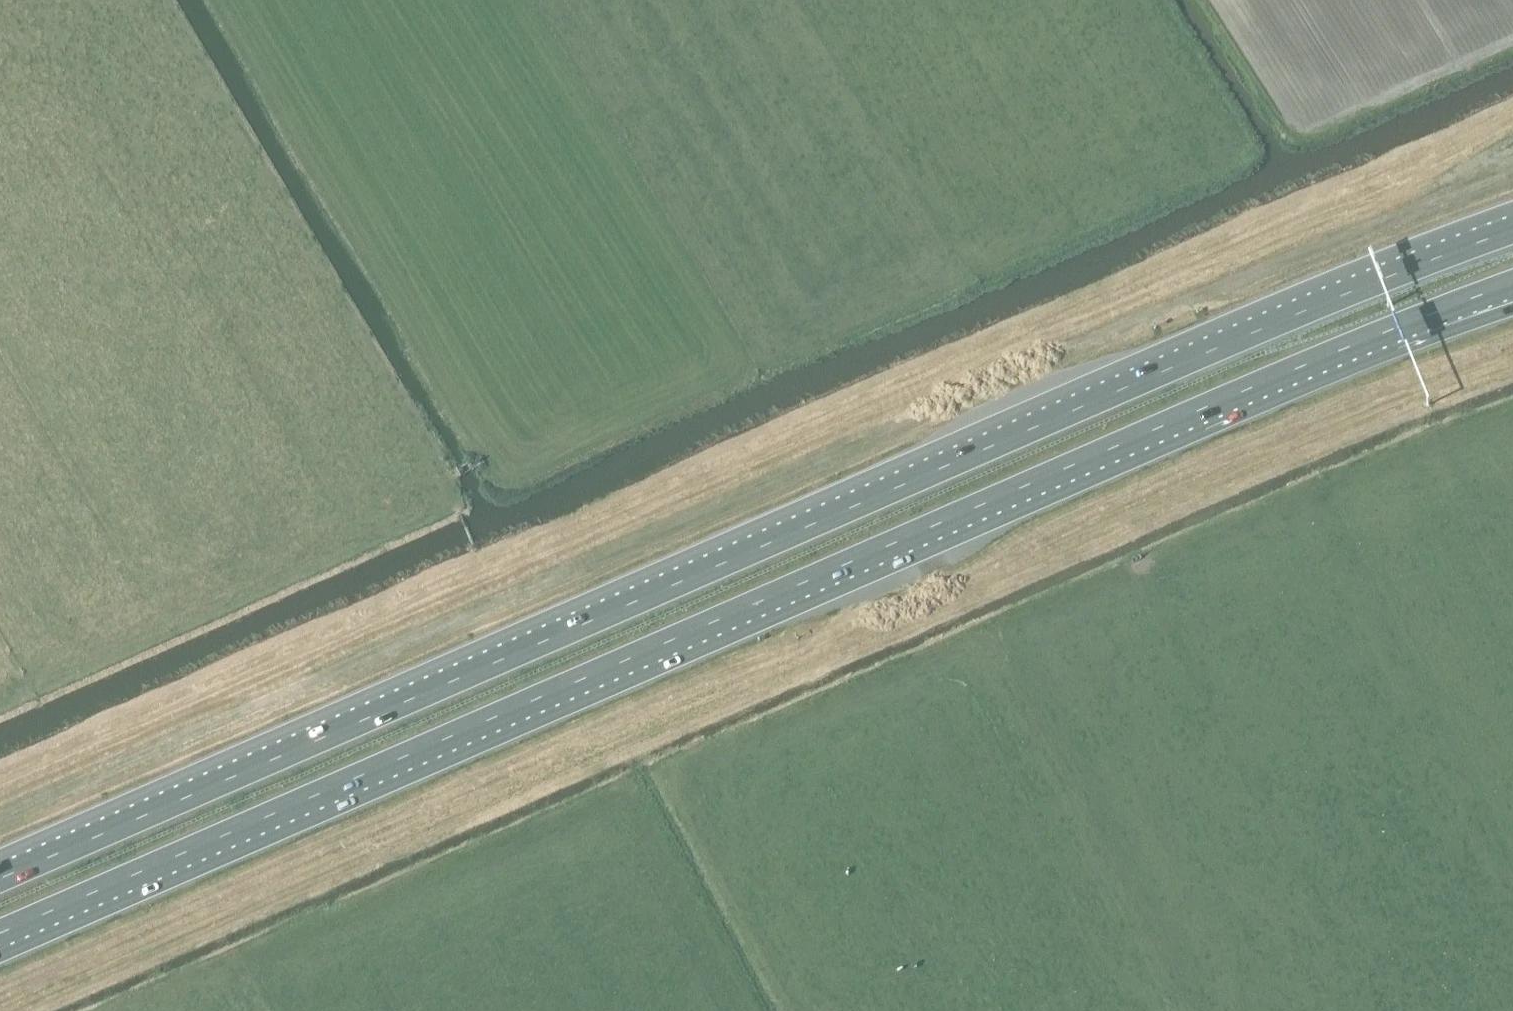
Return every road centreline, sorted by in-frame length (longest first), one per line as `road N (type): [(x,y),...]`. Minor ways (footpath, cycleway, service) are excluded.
road 1 (trunk): [(0,933),(1223,400),(1512,283)]
road 2 (trunk): [(1512,230),(1244,336),(0,878)]

